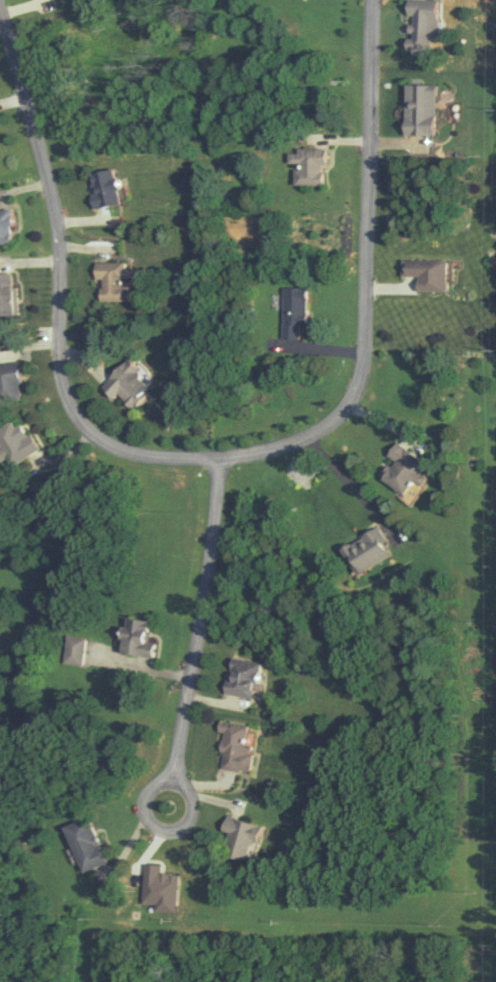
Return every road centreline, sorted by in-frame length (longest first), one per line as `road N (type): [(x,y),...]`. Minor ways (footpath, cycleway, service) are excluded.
road 1 (residential): [(0,11),(60,227),(59,345),(72,409),(107,444),(148,456),(216,455),(251,453),(323,428),(361,371),(369,0)]
road 2 (residential): [(216,455),(213,553),(171,803)]

